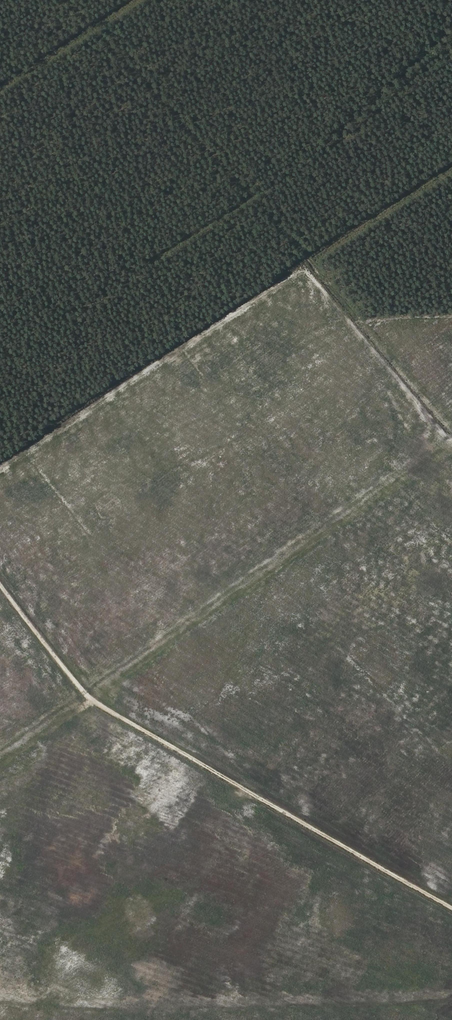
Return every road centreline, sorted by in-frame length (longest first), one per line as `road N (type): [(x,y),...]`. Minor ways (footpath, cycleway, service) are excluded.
road 1 (track): [(0,583),(89,698),(451,905)]
road 2 (track): [(0,762),(451,443)]
road 3 (track): [(0,994),(113,1001),(451,993)]

